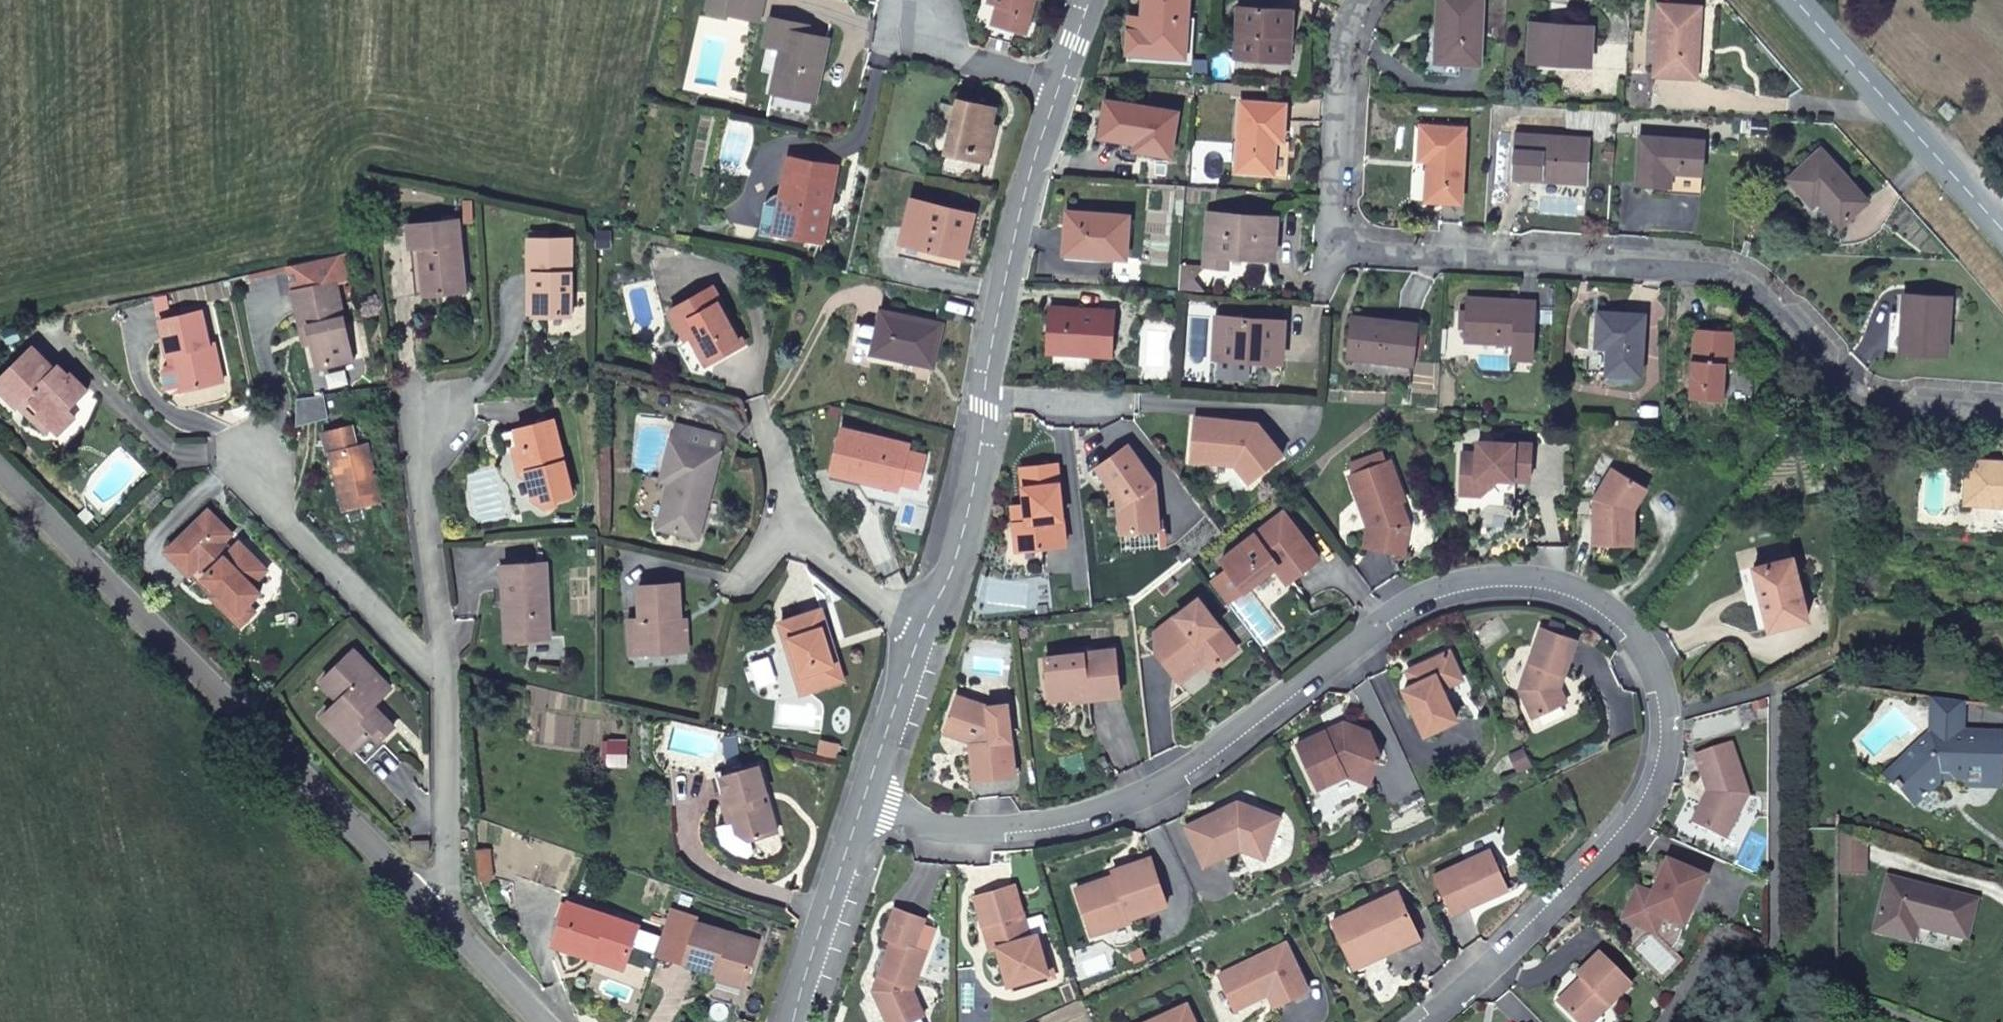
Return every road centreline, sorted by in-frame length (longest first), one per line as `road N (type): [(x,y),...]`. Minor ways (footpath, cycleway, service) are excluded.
road 1 (residential): [(872,804),(930,828),(1031,832),(1179,792),(1266,711),(1433,595),(1494,579),(1565,585),(1617,605),(1661,683),(1671,727),(1647,813),(1426,1021)]
road 2 (residential): [(1361,0),(1344,47),(1333,243),(1708,262),(1779,300),(1838,373),(1889,396),(2002,403)]
road 3 (residential): [(431,913),(0,472)]
road 4 (residential): [(923,632),(985,408),(1018,219),(1064,83)]
road 5 (residential): [(441,683),(277,506),(259,431)]
road 6 (residential): [(1795,0),(2002,229)]
road 7 (residential): [(412,414),(441,683)]
road 8 (residential): [(441,683),(440,879),(431,913)]
road 9 (residential): [(793,1021),(872,804)]
road 10 (residential): [(872,804),(923,632)]
road 11 (residential): [(794,527),(733,587),(645,564)]
road 12 (residential): [(896,38),(1064,83)]
road 13 (residential): [(794,527),(891,617),(923,632)]
road 14 (residential): [(545,1021),(431,913)]
road 15 (residential): [(761,411),(794,527)]

